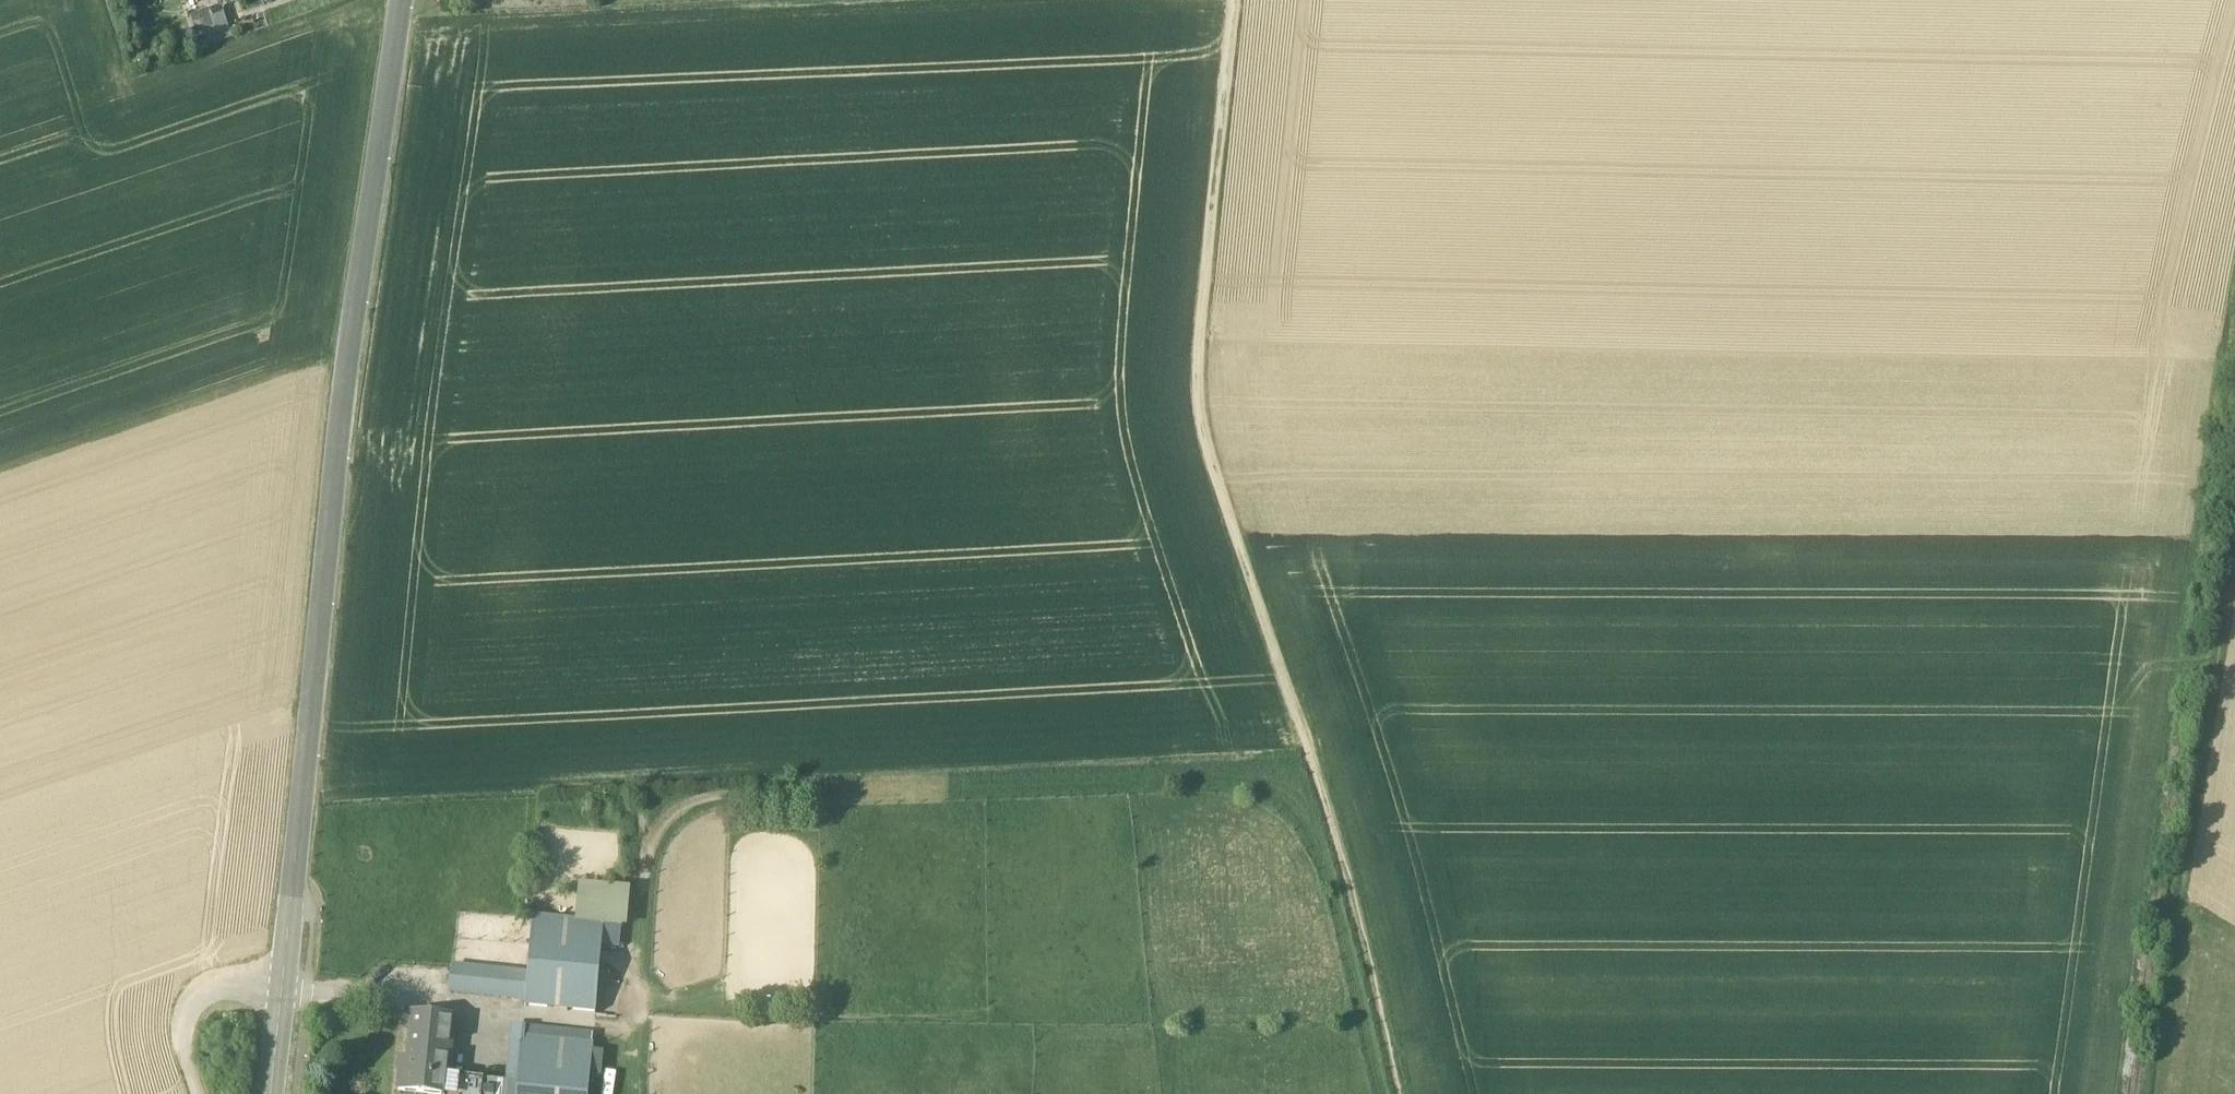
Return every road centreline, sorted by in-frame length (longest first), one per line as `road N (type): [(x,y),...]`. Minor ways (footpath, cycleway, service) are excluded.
road 1 (track): [(1233,0),(1204,286),(1202,433),(1335,836),(1401,1093)]
road 2 (tertiary): [(275,1093),(348,359),(403,0)]
road 3 (track): [(2183,898),(2234,575)]
road 4 (track): [(198,1093),(182,1043),(192,1008),(232,983),(287,985)]

